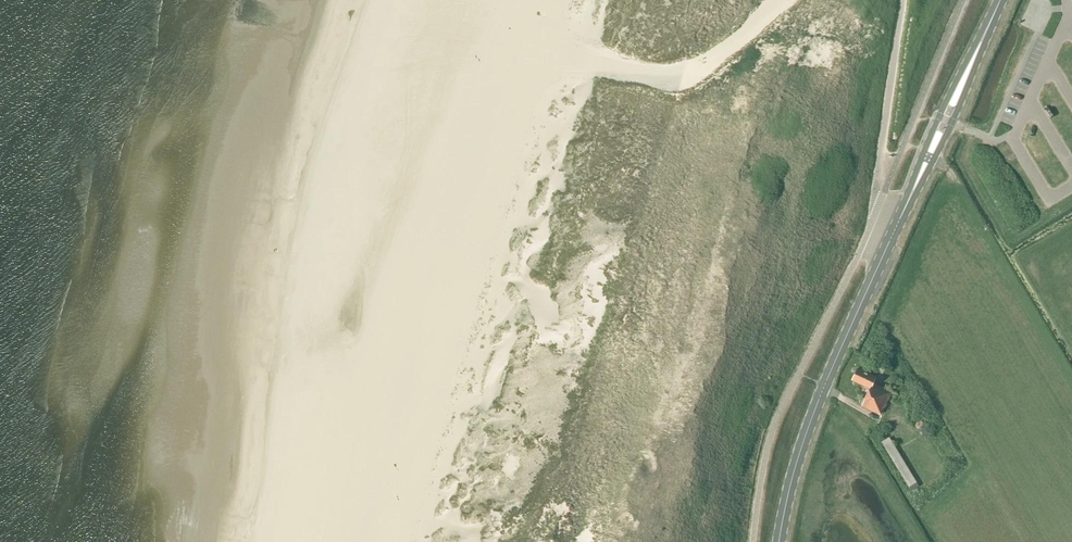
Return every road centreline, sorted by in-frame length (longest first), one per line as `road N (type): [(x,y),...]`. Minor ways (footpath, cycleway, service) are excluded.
road 1 (secondary): [(779,541),(824,386),(1000,0)]
road 2 (track): [(1071,373),(948,168),(929,157)]

